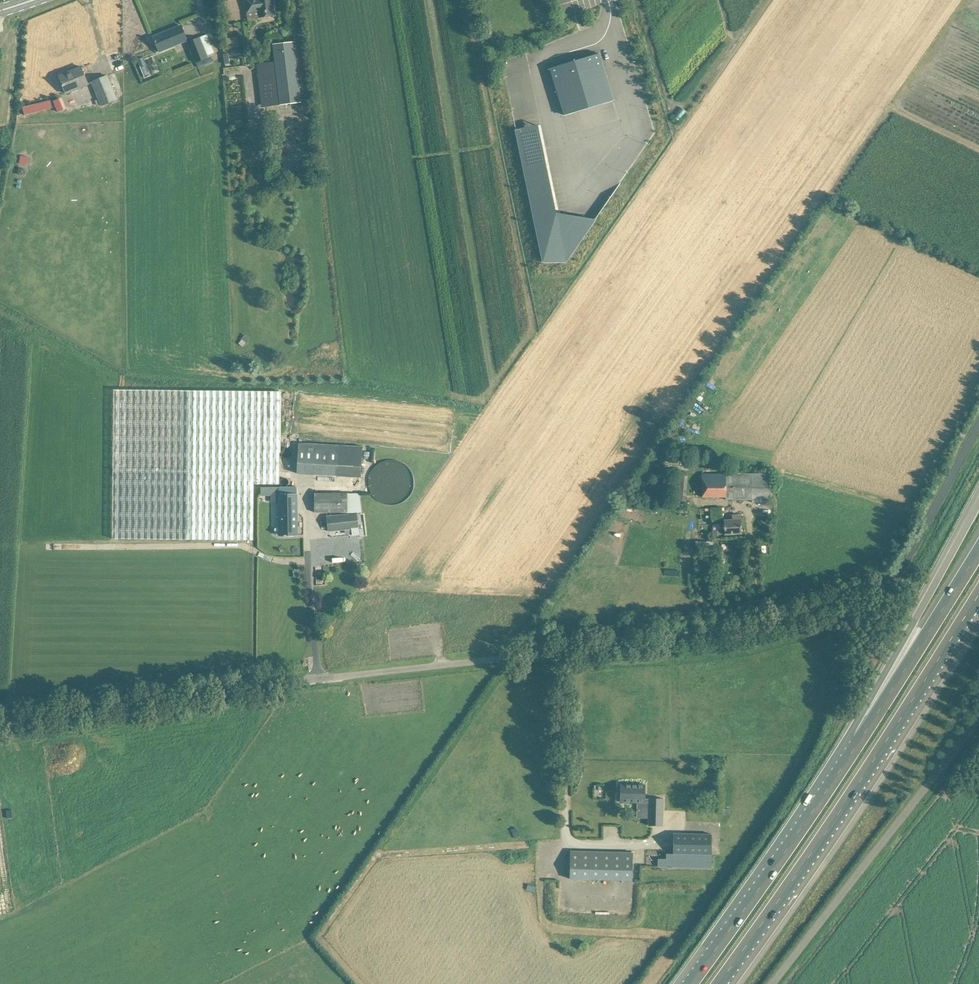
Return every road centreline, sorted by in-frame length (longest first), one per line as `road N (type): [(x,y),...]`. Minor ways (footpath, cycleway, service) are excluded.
road 1 (unclassified): [(0,723),(783,620),(873,590),(900,572),(978,424)]
road 2 (motorway): [(718,983),(967,614)]
road 3 (unclassified): [(779,983),(978,732)]
road 4 (motorway): [(859,741),(690,983)]
road 5 (motorway): [(978,504),(910,626),(859,741)]
road 6 (motorway): [(978,550),(859,741)]

